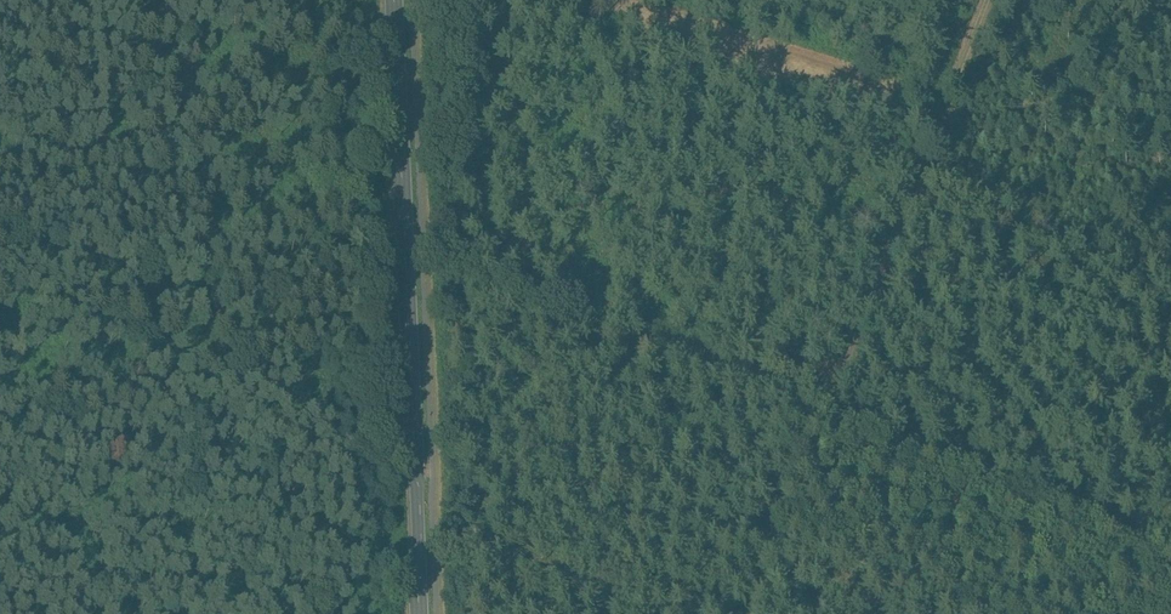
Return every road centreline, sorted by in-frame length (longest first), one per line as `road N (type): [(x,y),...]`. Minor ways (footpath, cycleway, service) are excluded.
road 1 (track): [(752,613),(990,0)]
road 2 (primary): [(421,613),(394,0)]

